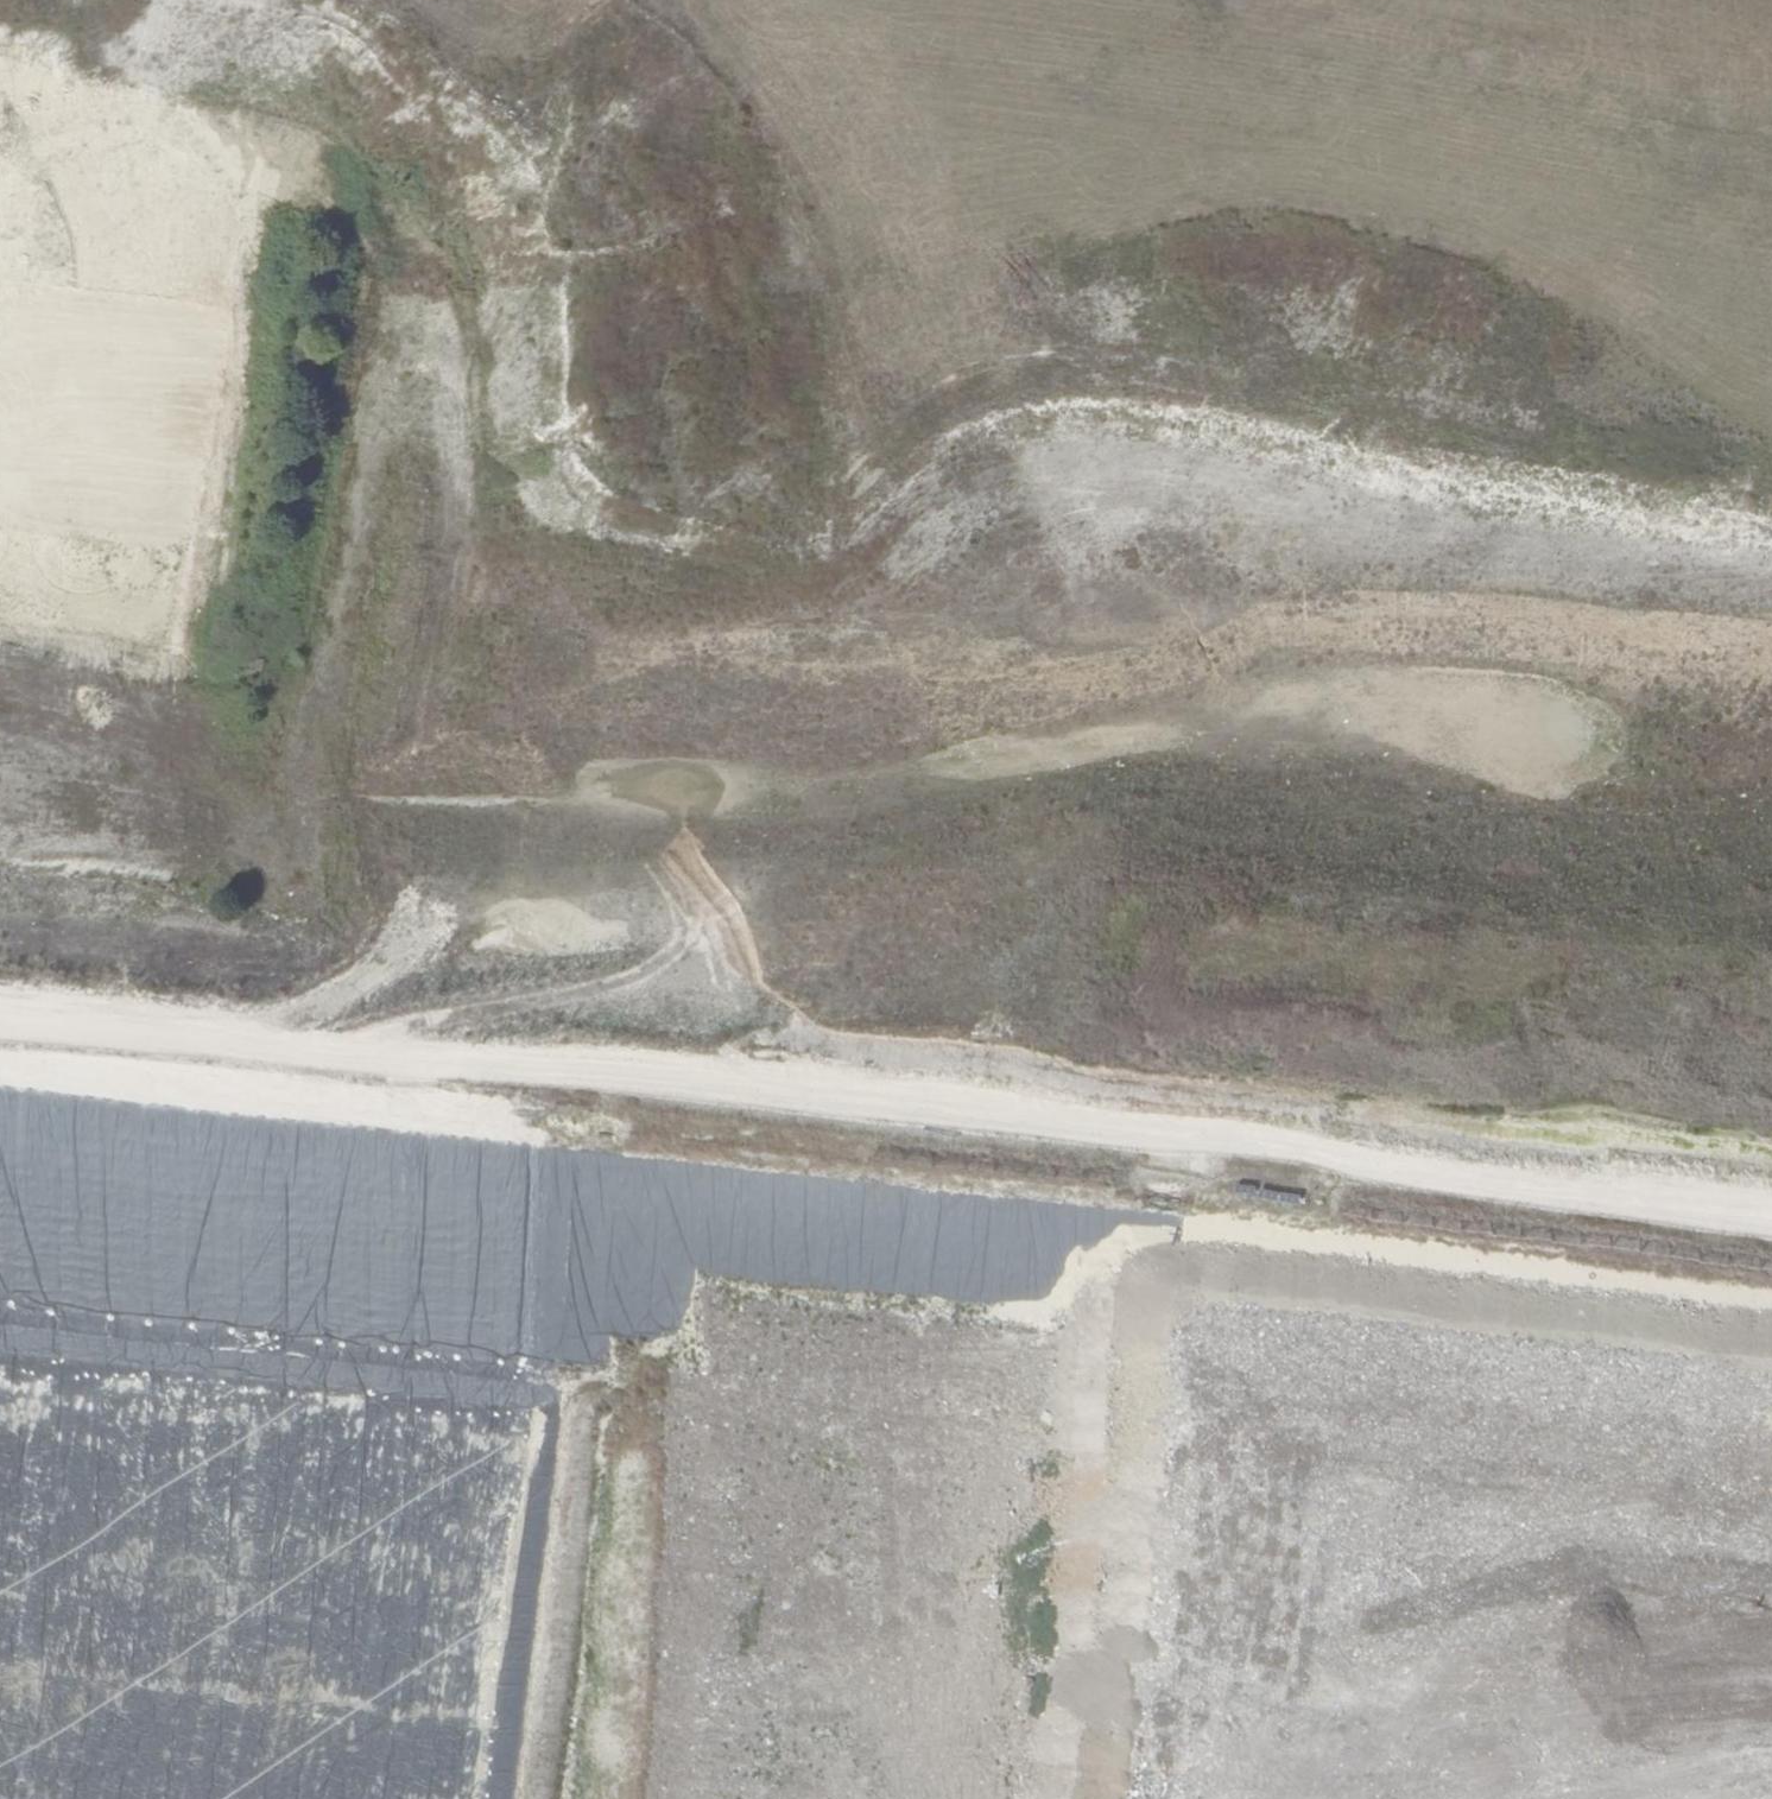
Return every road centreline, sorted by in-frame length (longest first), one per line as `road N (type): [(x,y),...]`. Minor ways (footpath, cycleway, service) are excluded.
road 1 (track): [(1771,554),(1380,452),(1134,407),(988,404),(923,456)]

